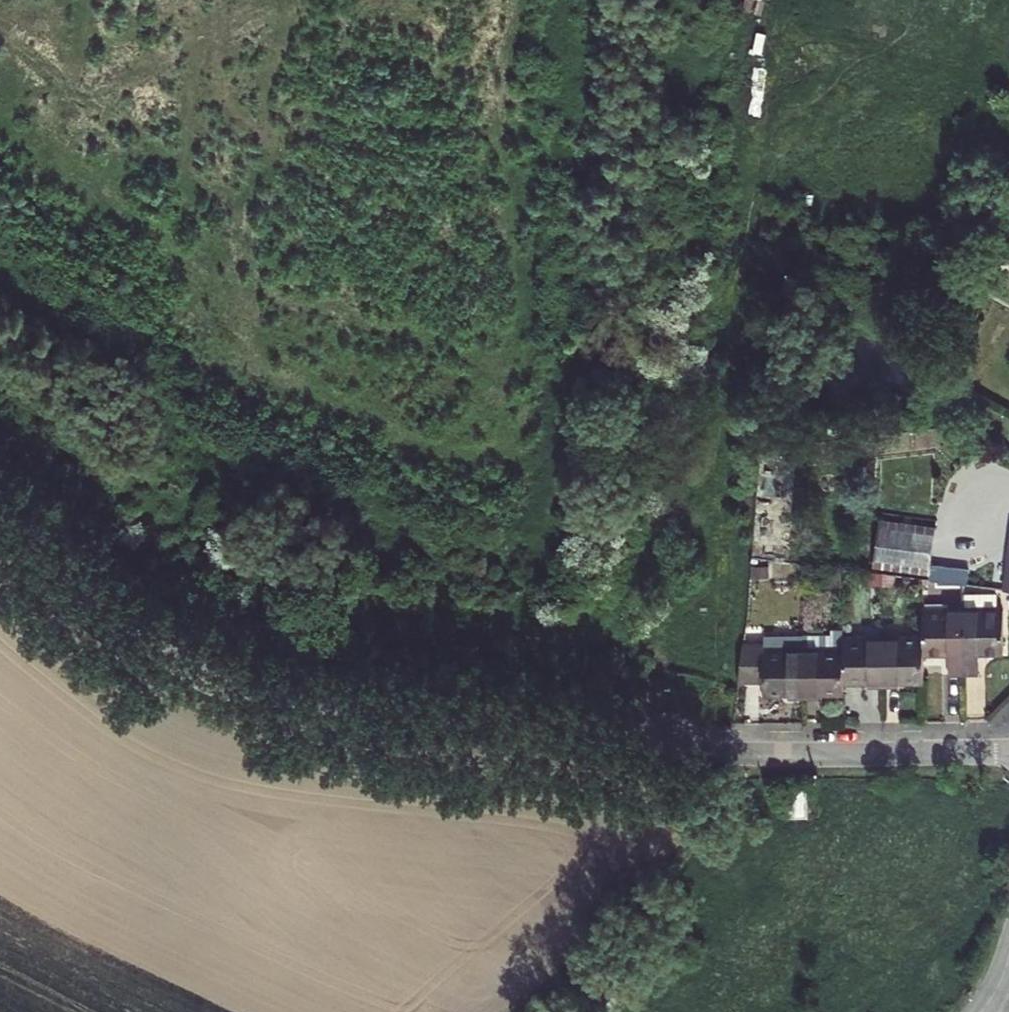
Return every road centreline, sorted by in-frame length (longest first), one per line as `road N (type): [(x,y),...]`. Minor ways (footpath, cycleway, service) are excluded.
road 1 (unclassified): [(0,523),(146,652),(245,696),(349,717),(708,751)]
road 2 (residential): [(708,751),(1008,751)]

